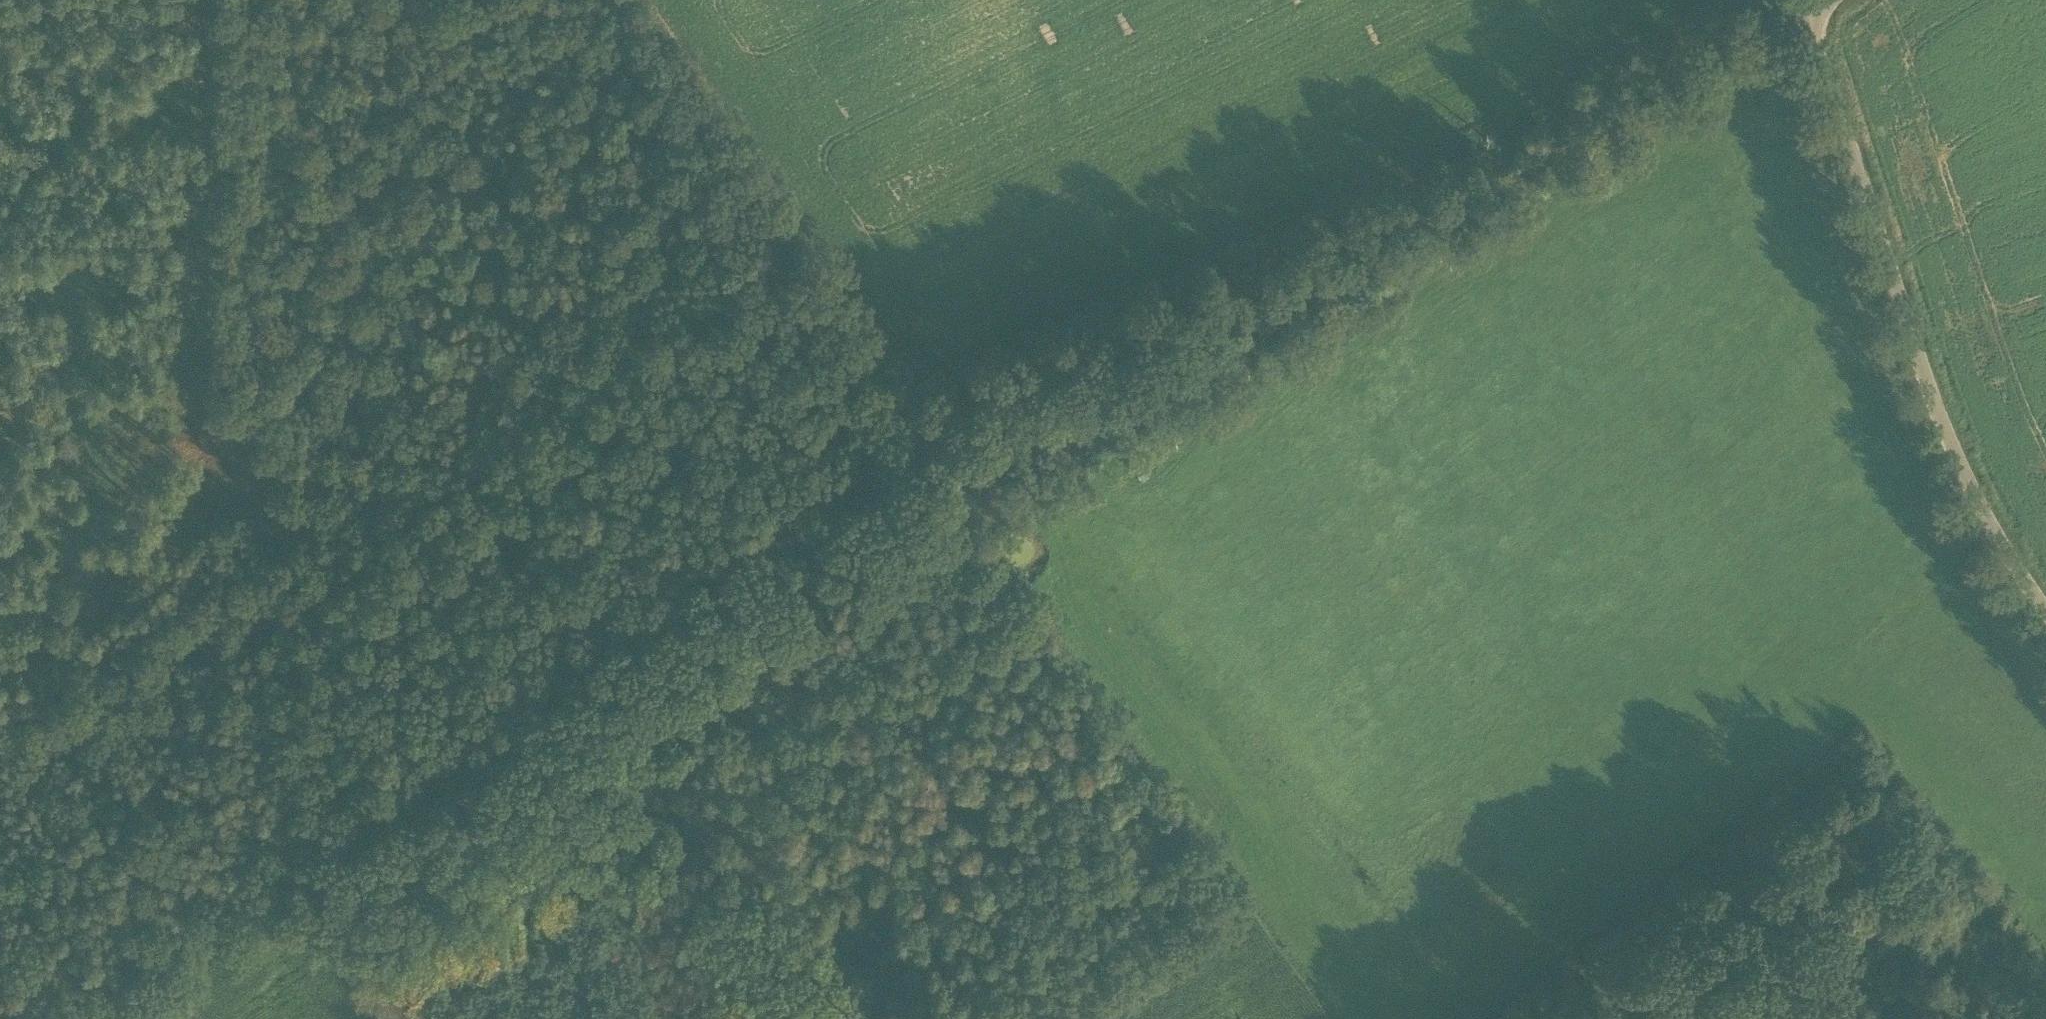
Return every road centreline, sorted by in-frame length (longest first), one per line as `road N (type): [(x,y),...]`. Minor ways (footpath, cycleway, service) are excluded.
road 1 (track): [(79,1018),(508,703),(894,438),(977,390),(1499,184),(1805,14)]
road 2 (unclassified): [(2045,610),(1992,532),(1955,454),(1805,14)]

